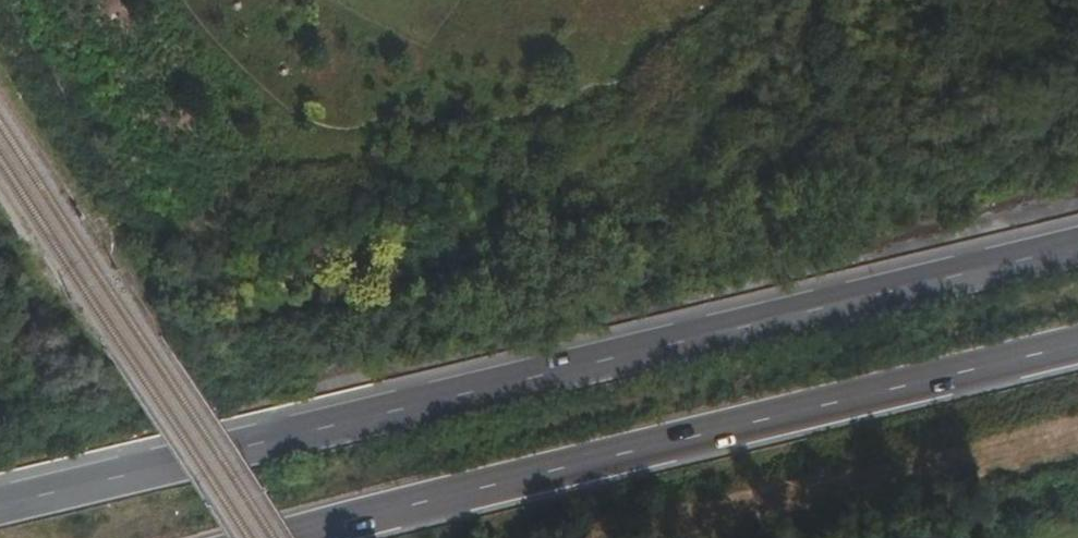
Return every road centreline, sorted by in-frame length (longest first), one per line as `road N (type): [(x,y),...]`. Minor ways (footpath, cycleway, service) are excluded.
road 1 (trunk): [(1077,247),(0,504)]
road 2 (trunk): [(298,537),(1077,346)]

